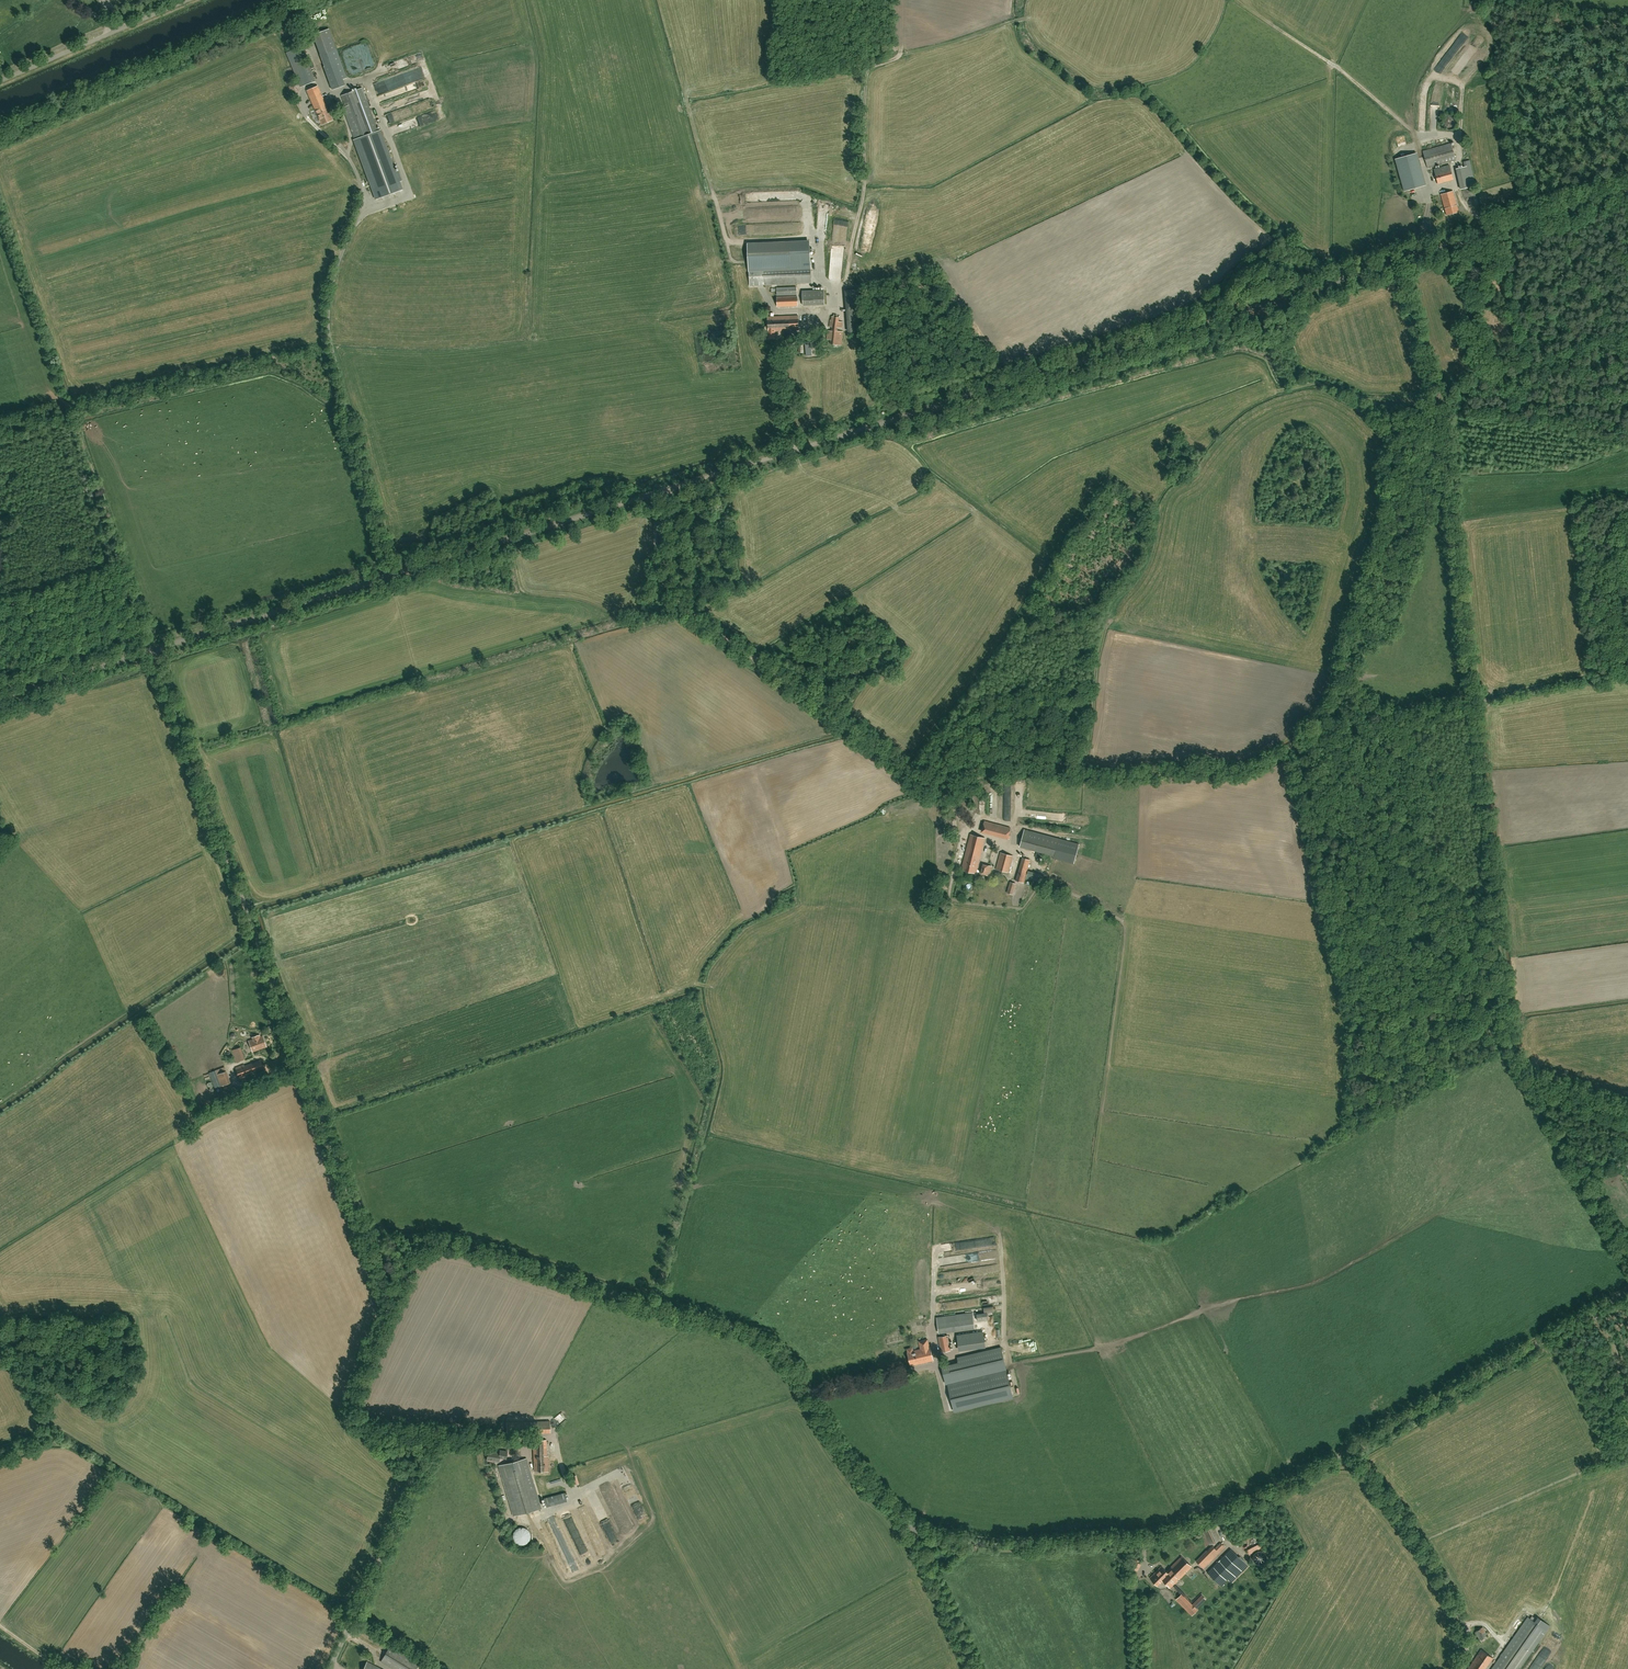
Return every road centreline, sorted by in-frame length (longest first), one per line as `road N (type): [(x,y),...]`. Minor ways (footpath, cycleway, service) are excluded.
road 1 (residential): [(391,576),(1627,191)]
road 2 (track): [(1478,701),(1315,738),(1246,770),(1108,778),(1019,767),(945,794),(682,607),(660,570),(656,524)]
road 3 (residential): [(369,1242),(153,650)]
road 4 (unclassified): [(910,1524),(763,1341),(463,1246),(423,1241)]
road 5 (track): [(1627,1254),(1514,1046),(1478,701)]
road 6 (residential): [(391,576),(326,325),(330,284),(362,193),(355,167),(303,111),(303,89),(322,81)]
road 7 (unclassified): [(910,1524),(1005,1547),(1155,1538),(1220,1517),(1324,1461)]
road 8 (unclassified): [(331,1668),(414,1493),(411,1472),(351,1409),(391,1310)]
road 9 (unclassified): [(1324,1461),(1627,1288)]
road 10 (track): [(840,289),(861,185),(864,59),(774,32)]
road 11 (track): [(1478,701),(1437,393)]
road 12 (residential): [(153,650),(391,576)]
road 13 (track): [(1233,1),(1333,66),(1411,129),(1418,147)]
road 14 (unclassified): [(1466,1622),(1414,1527),(1376,1479),(1355,1462),(1324,1461)]
road 15 (residential): [(0,81),(189,0)]
road 16 (track): [(1019,767),(1015,844),(965,831),(945,794)]
road 17 (residential): [(0,698),(153,650)]
road 18 (unclassified): [(974,1668),(910,1524)]
road 19 (track): [(865,66),(1010,20)]
road 20 (track): [(1437,393),(1398,263)]

